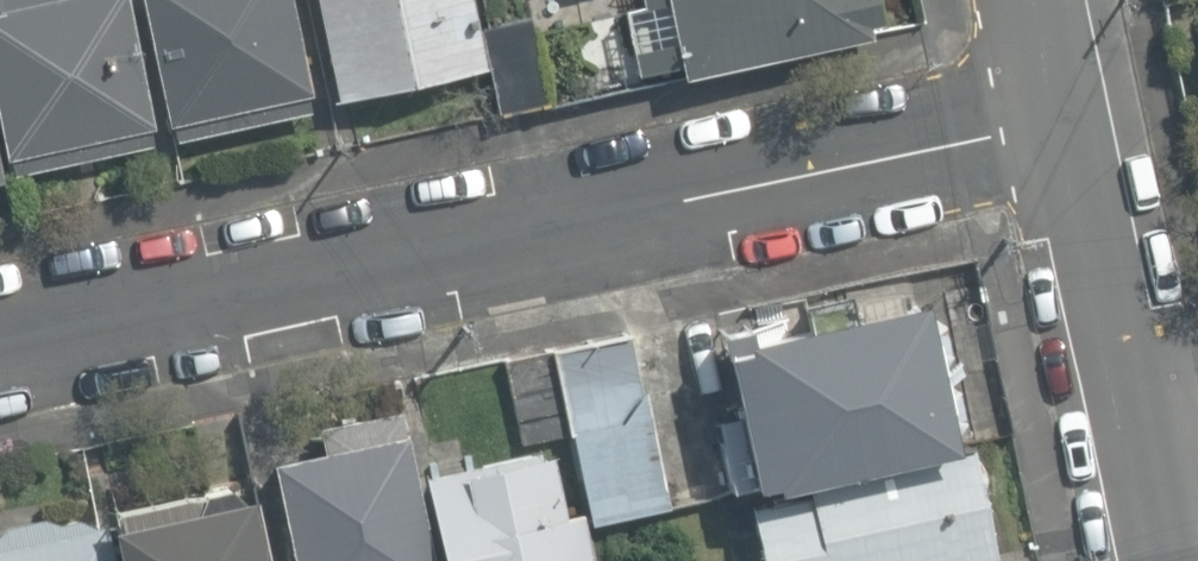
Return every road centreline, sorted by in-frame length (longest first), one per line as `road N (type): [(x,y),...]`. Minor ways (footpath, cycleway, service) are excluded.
road 1 (residential): [(1088,118),(0,332)]
road 2 (tertiary): [(1159,444),(1088,118)]
road 3 (tertiary): [(1088,118),(1066,0)]

